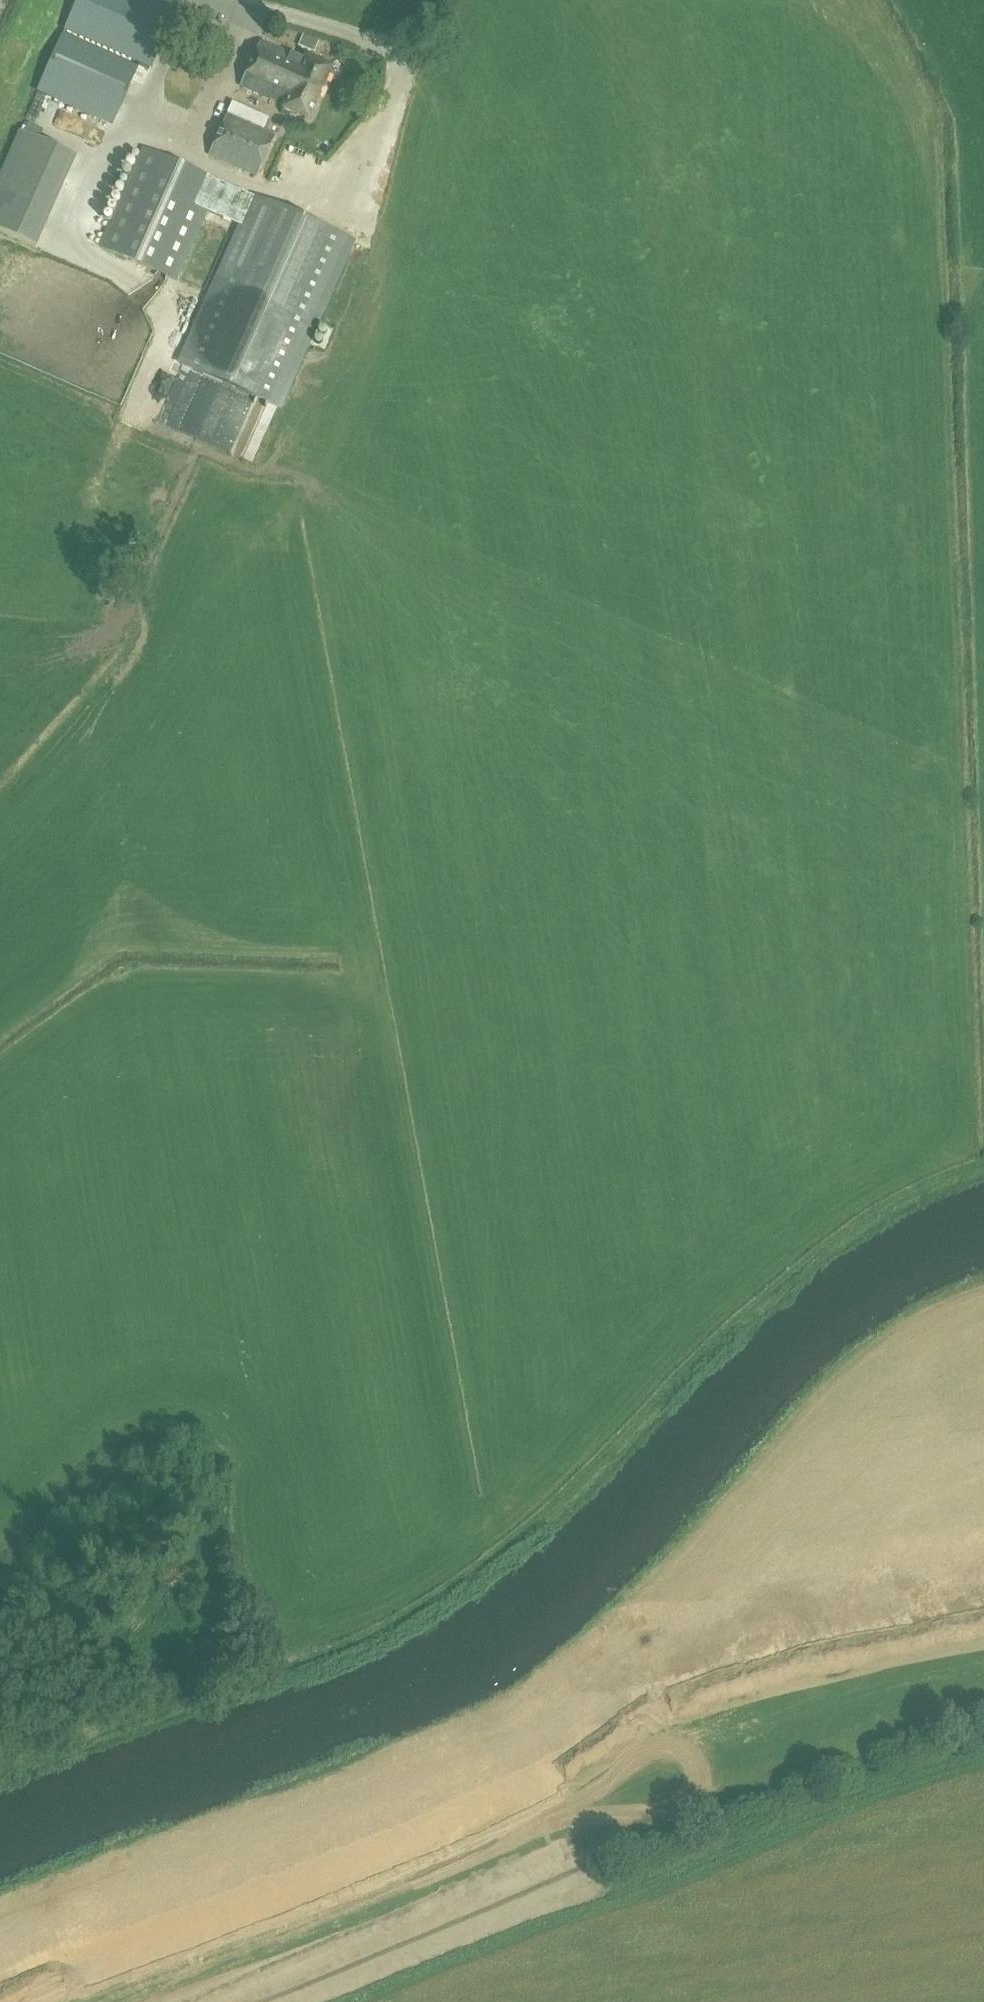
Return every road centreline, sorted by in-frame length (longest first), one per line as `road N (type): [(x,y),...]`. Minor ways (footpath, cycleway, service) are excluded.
road 1 (unclassified): [(202,0),(391,46)]

